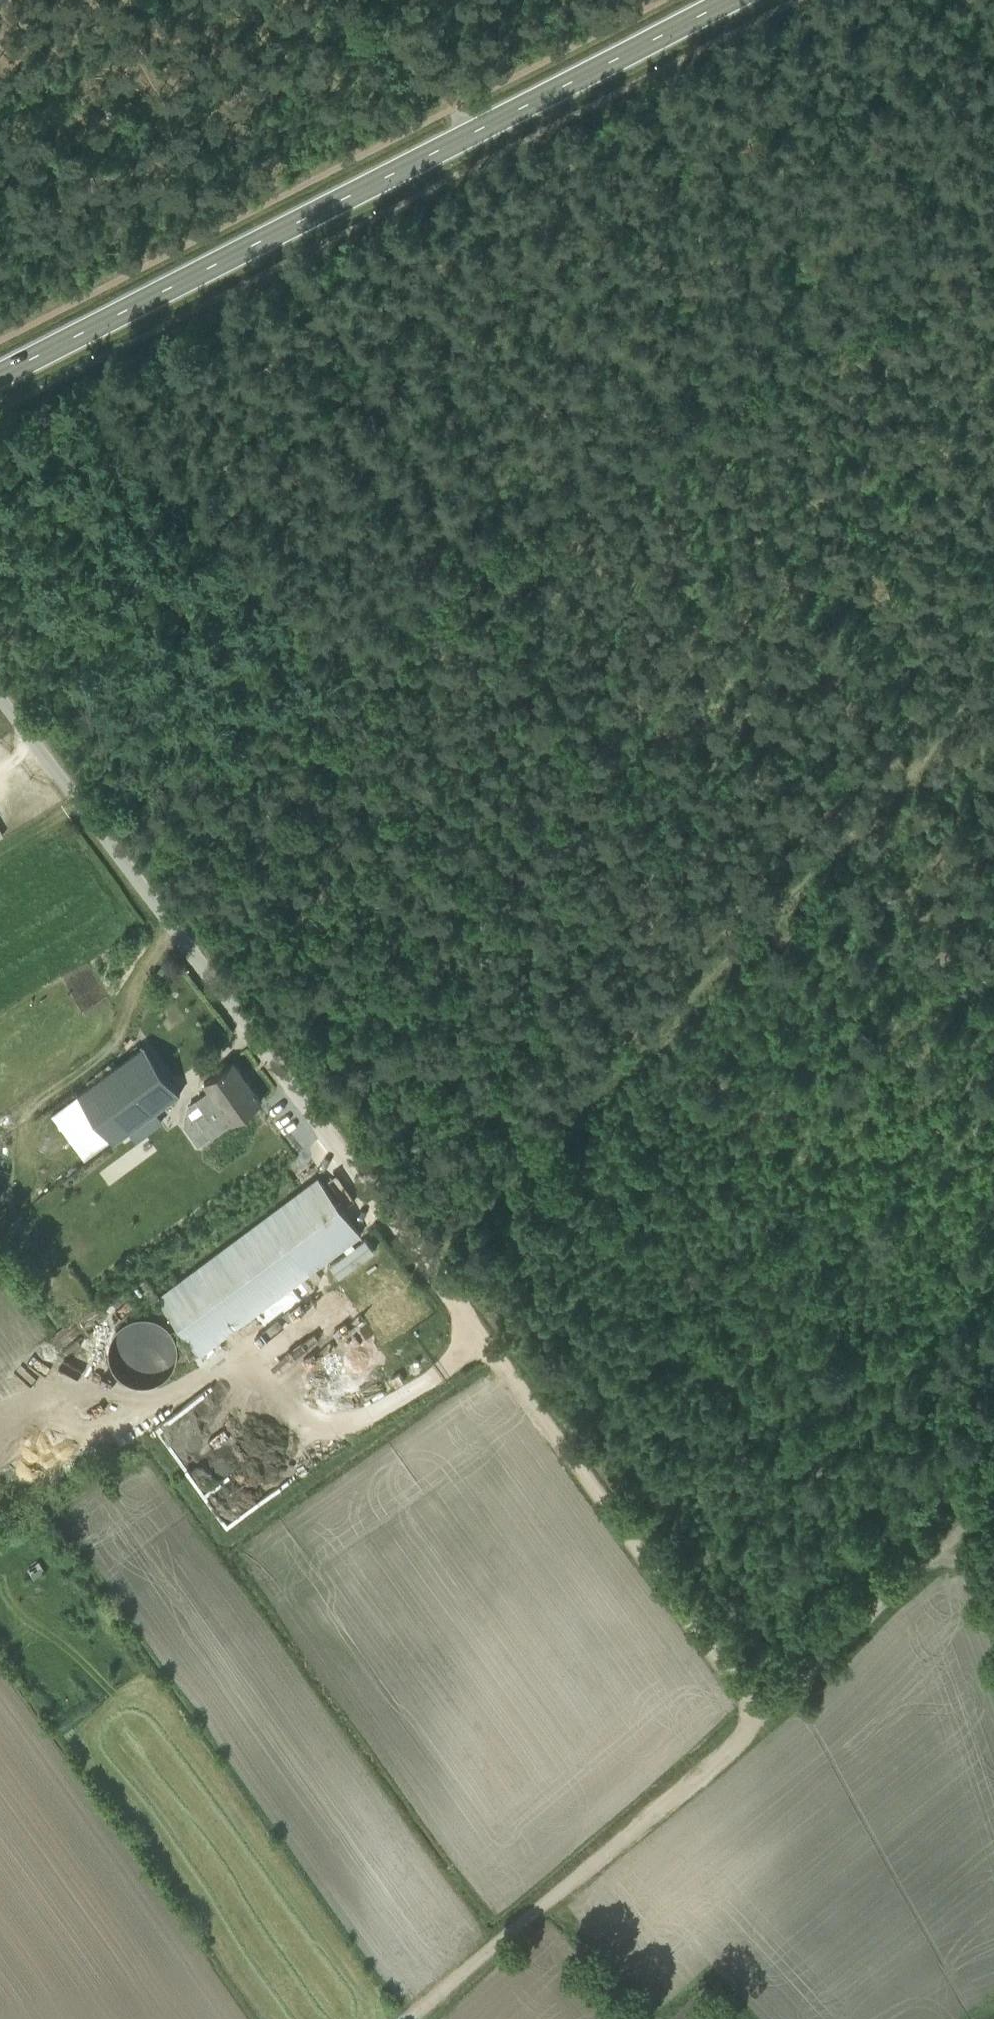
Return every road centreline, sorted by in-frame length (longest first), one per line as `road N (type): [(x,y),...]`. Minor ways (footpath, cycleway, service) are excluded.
road 1 (secondary): [(0,377),(735,0)]
road 2 (track): [(759,1716),(343,1159)]
road 3 (unclassified): [(0,701),(343,1159)]
road 4 (track): [(421,2018),(759,1716)]
road 5 (track): [(759,1716),(961,1521)]
road 6 (track): [(341,0),(457,108)]

